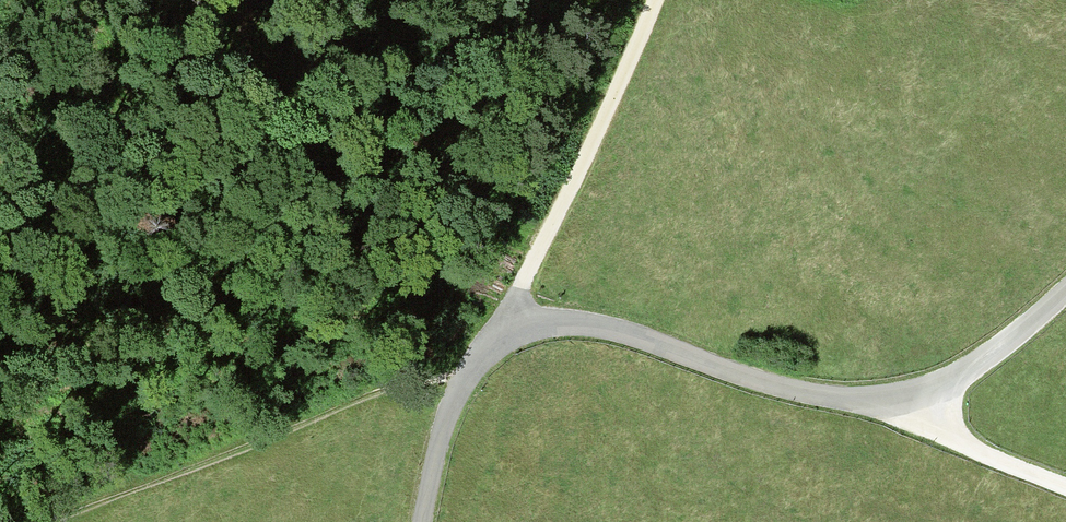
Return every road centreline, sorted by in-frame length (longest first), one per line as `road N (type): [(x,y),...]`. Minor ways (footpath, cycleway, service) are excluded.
road 1 (unclassified): [(424,521),(459,388),(515,332),(578,324),(763,382),(830,396),(913,399),(1002,349),(1065,290)]
road 2 (track): [(34,521),(369,390),(437,380),(459,388)]
road 3 (track): [(654,0),(520,280),(515,332)]
road 4 (track): [(913,399),(951,438),(1065,485)]

